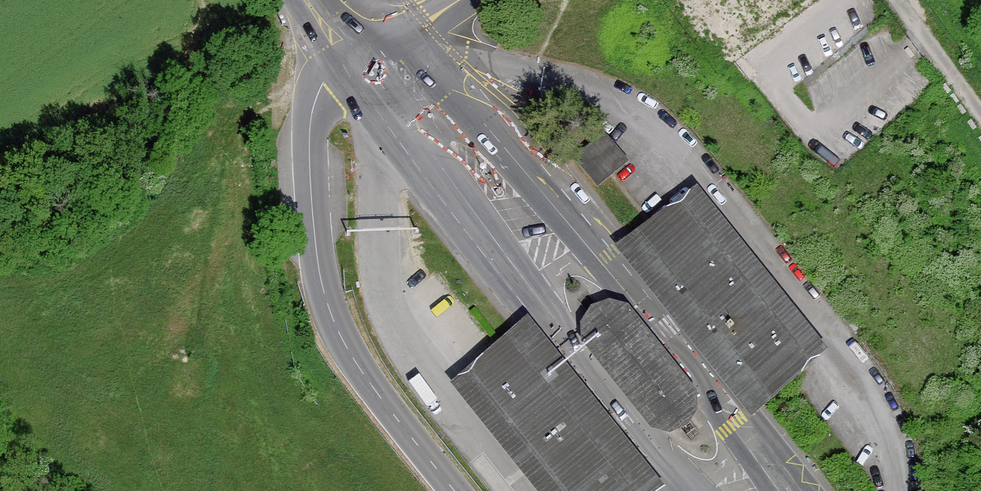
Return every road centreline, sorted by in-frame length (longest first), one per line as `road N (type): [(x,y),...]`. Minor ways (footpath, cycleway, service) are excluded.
road 1 (primary): [(777,490),(664,330),(529,169),(444,96),(410,89)]
road 2 (primary): [(380,109),(627,418),(697,490)]
road 3 (tertiary): [(338,70),(315,103),(310,151),(330,309),(372,387),(457,490)]
road 4 (residential): [(894,0),(980,119)]

